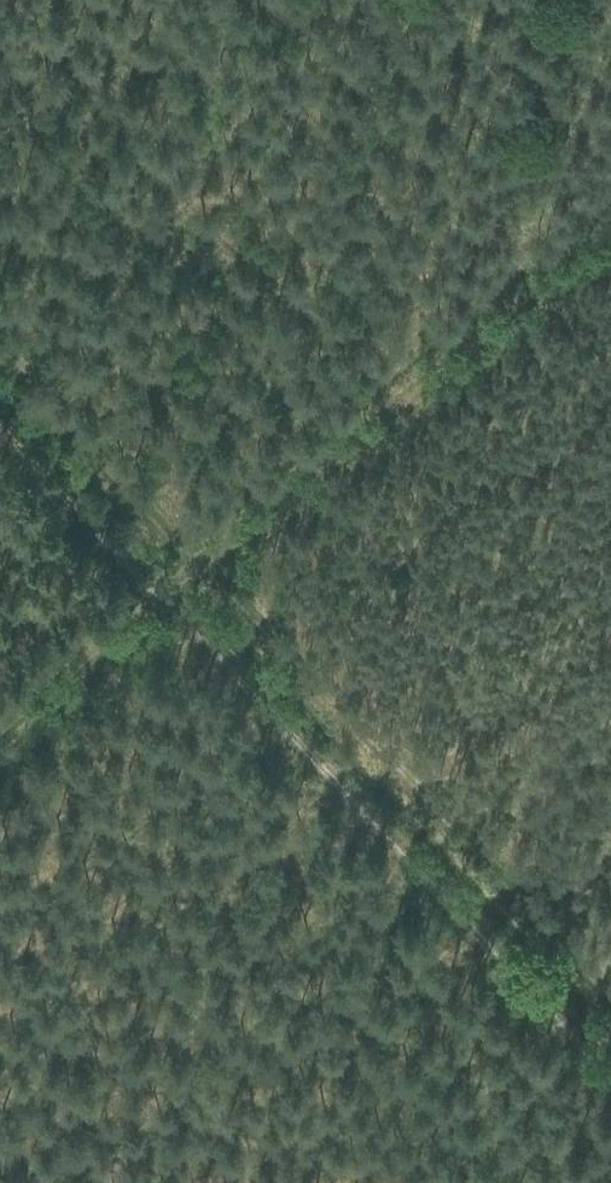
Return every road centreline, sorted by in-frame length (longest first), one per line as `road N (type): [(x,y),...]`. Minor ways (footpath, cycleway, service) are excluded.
road 1 (track): [(610,1048),(0,411)]
road 2 (track): [(0,710),(610,219)]

